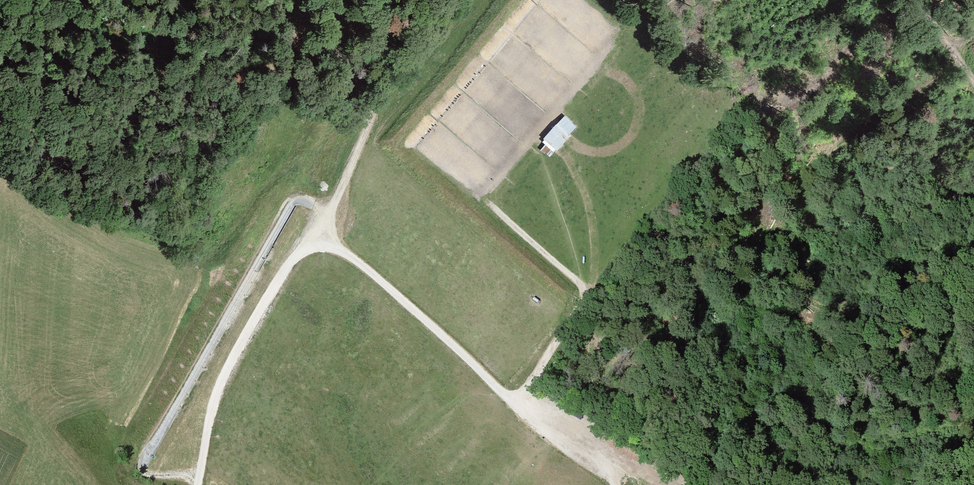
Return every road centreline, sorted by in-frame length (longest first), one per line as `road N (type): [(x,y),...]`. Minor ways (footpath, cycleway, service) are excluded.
road 1 (track): [(199,484),(217,386),(285,272),(316,248),(363,264),(613,484)]
road 2 (track): [(201,475),(148,470),(143,460),(283,208),(298,199),(331,210),(316,248)]
road 3 (track): [(572,157),(595,222),(591,295),(516,400)]
road 4 (track): [(331,210),(400,57),(456,0)]
road 5 (track): [(490,206),(591,295)]

